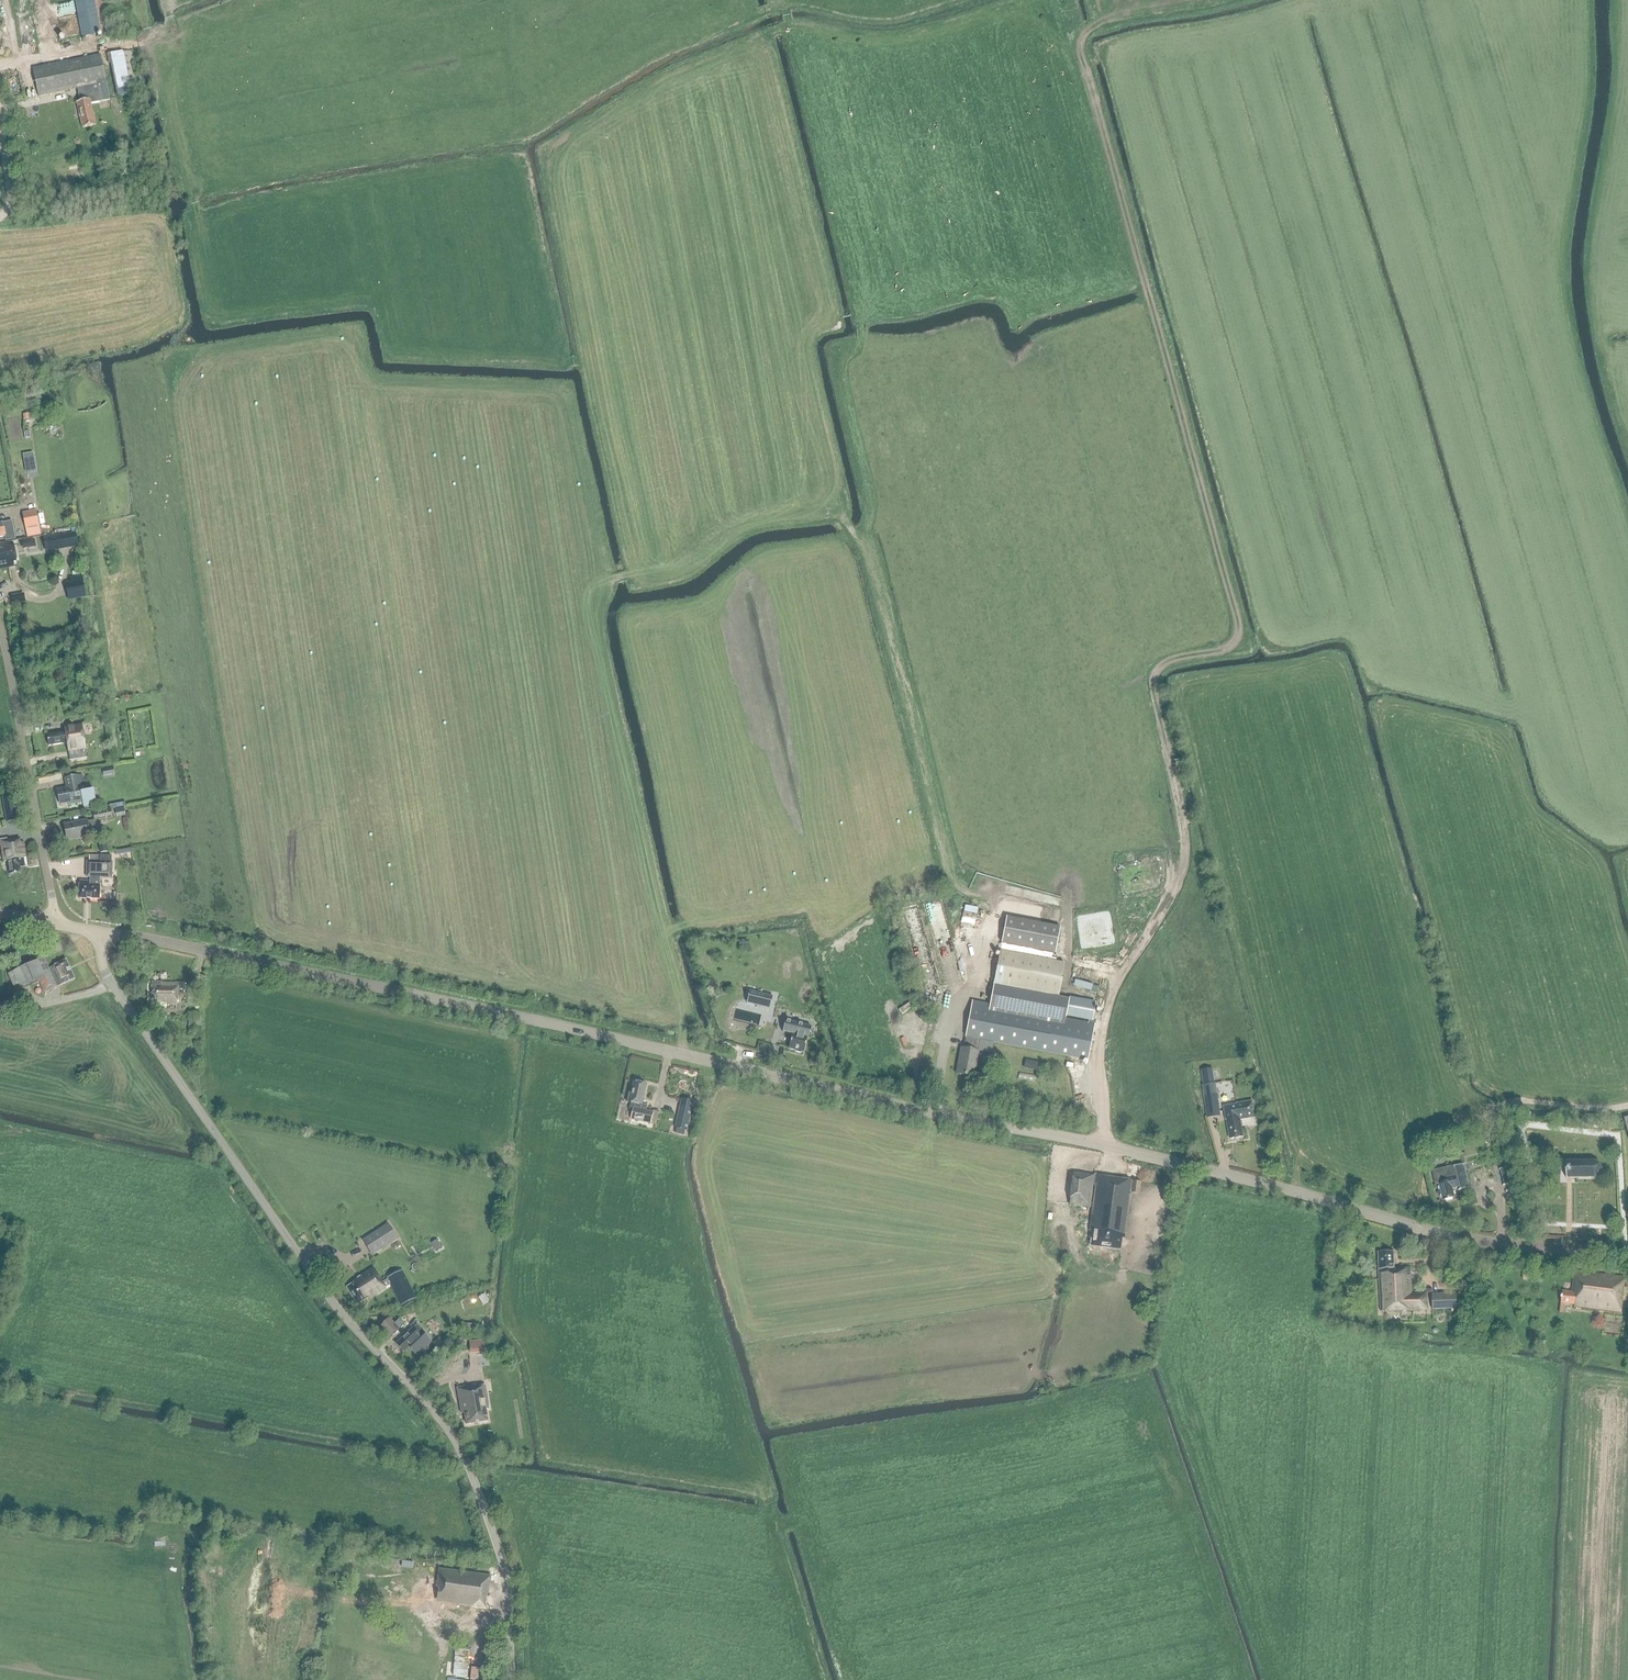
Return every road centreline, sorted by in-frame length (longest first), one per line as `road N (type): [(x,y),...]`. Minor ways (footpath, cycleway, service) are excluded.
road 1 (tertiary): [(1627,1258),(1479,1241),(1089,1142),(102,932)]
road 2 (tertiary): [(511,1679),(507,1579),(453,1438),(316,1281),(225,1151),(105,973),(102,932)]
road 3 (unclassified): [(0,634),(53,924)]

